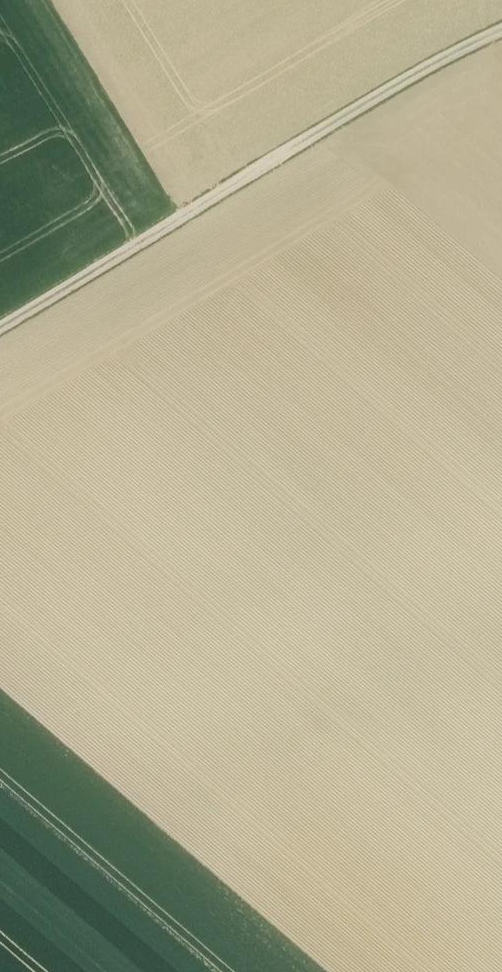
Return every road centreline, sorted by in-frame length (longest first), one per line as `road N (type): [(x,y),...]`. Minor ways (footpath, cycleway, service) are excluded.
road 1 (track): [(0,327),(501,31)]

